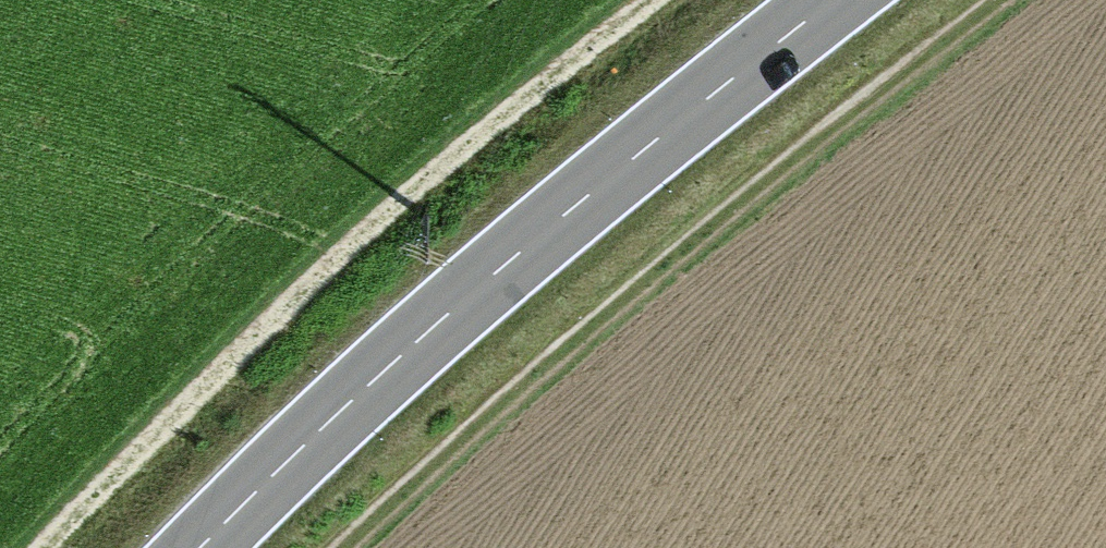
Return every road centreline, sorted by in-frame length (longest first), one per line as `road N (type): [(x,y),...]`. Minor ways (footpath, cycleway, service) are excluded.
road 1 (track): [(338,547),(542,368),(1005,0)]
road 2 (primary): [(200,547),(445,316),(833,0)]
road 3 (track): [(653,0),(358,239),(44,547)]

